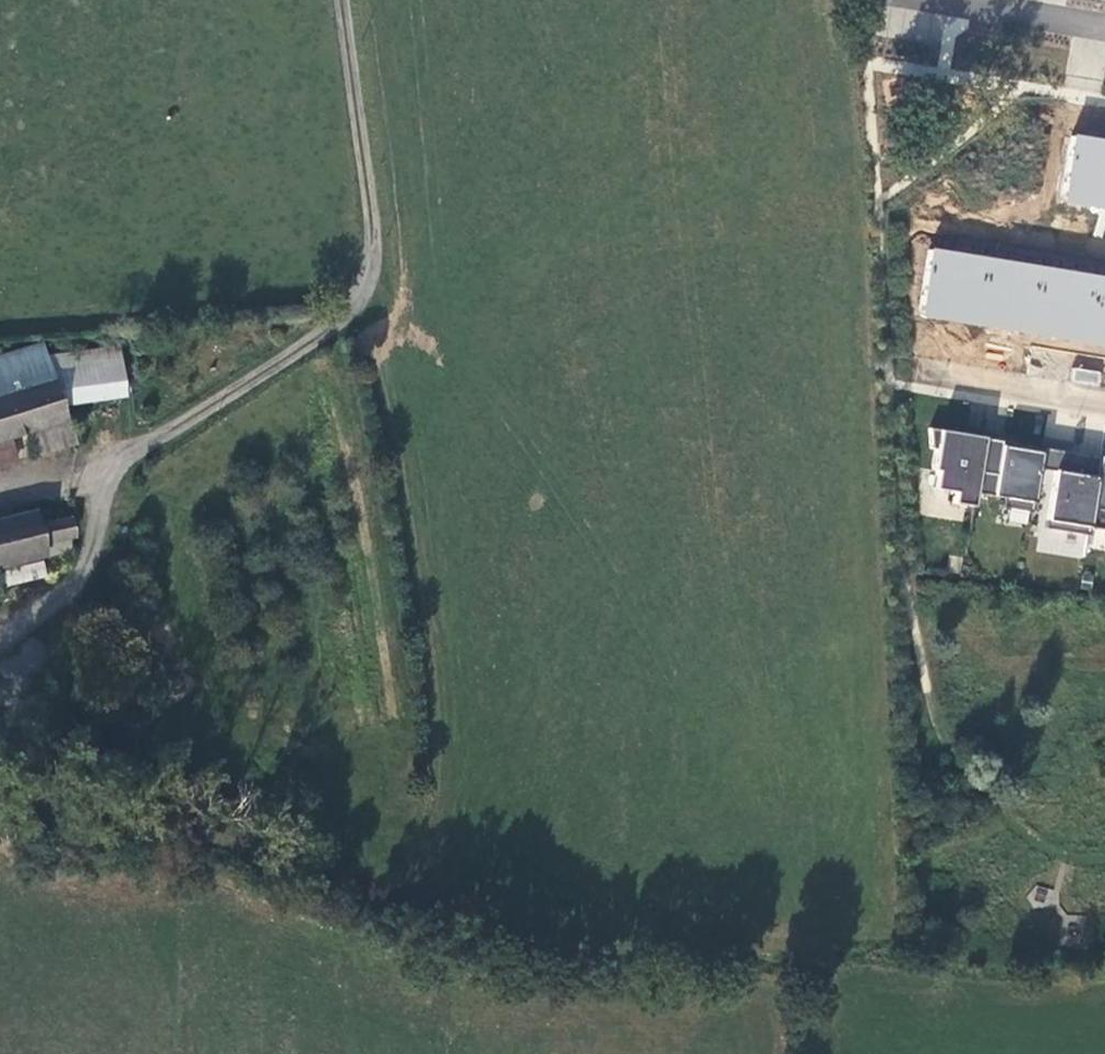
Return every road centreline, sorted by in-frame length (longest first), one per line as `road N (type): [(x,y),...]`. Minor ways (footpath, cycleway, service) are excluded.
road 1 (unclassified): [(344,314),(367,280),(372,246),(340,0)]
road 2 (residential): [(891,364),(1104,401)]
road 3 (residential): [(927,0),(1104,30)]

